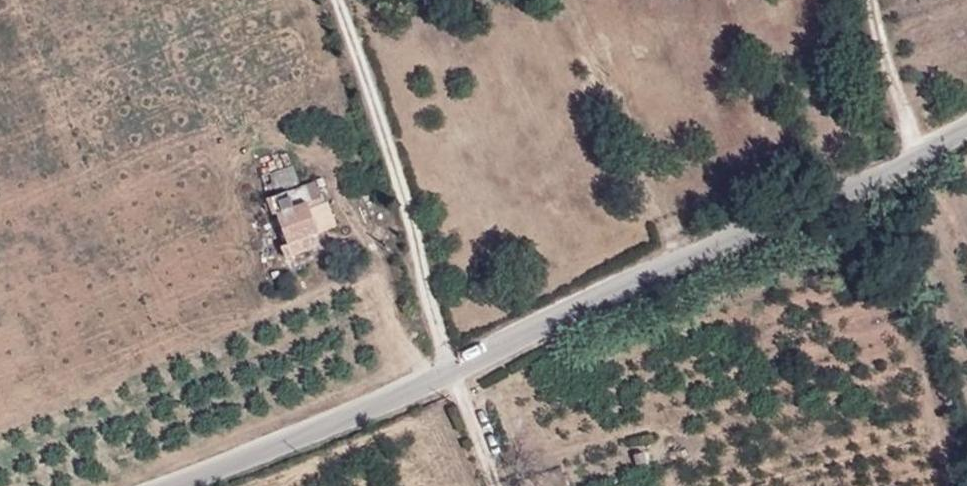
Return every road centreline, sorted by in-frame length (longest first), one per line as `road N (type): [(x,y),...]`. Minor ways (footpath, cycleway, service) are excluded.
road 1 (residential): [(170,485),(454,369),(966,129)]
road 2 (track): [(454,369),(337,0)]
road 3 (track): [(917,158),(873,0)]
road 4 (track): [(427,381),(384,260)]
road 5 (track): [(454,369),(498,485)]

